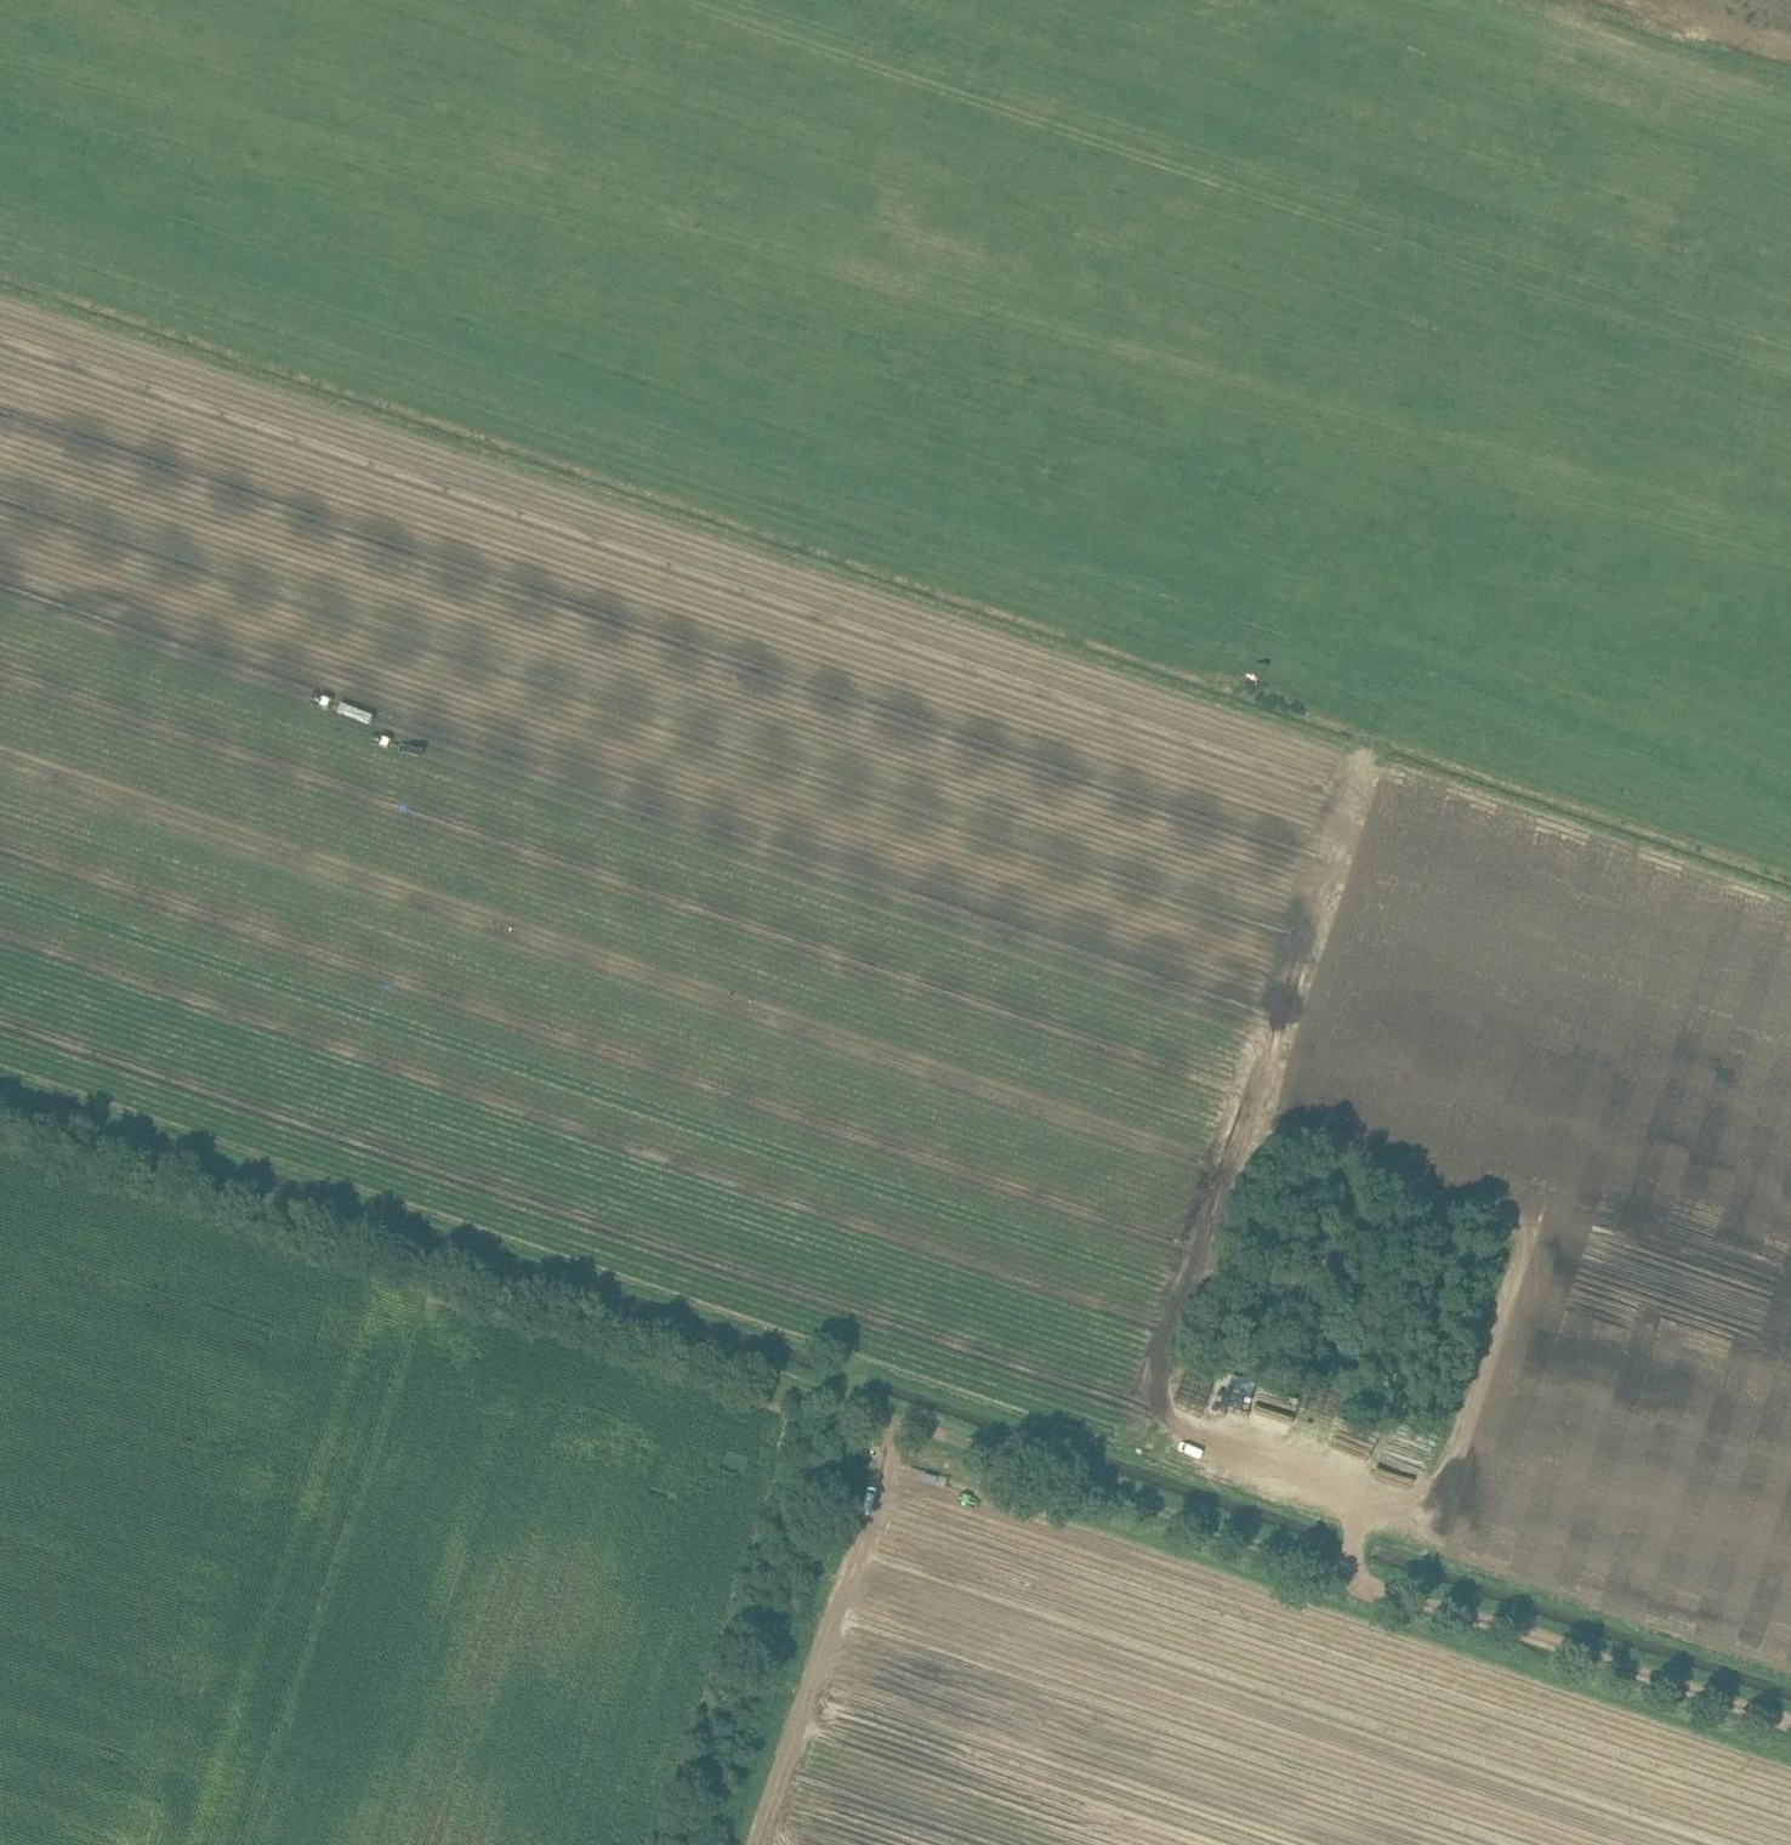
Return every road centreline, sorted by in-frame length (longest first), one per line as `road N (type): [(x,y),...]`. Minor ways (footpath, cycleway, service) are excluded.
road 1 (track): [(1224,1465),(1363,1523),(1356,1582),(1790,1729)]

